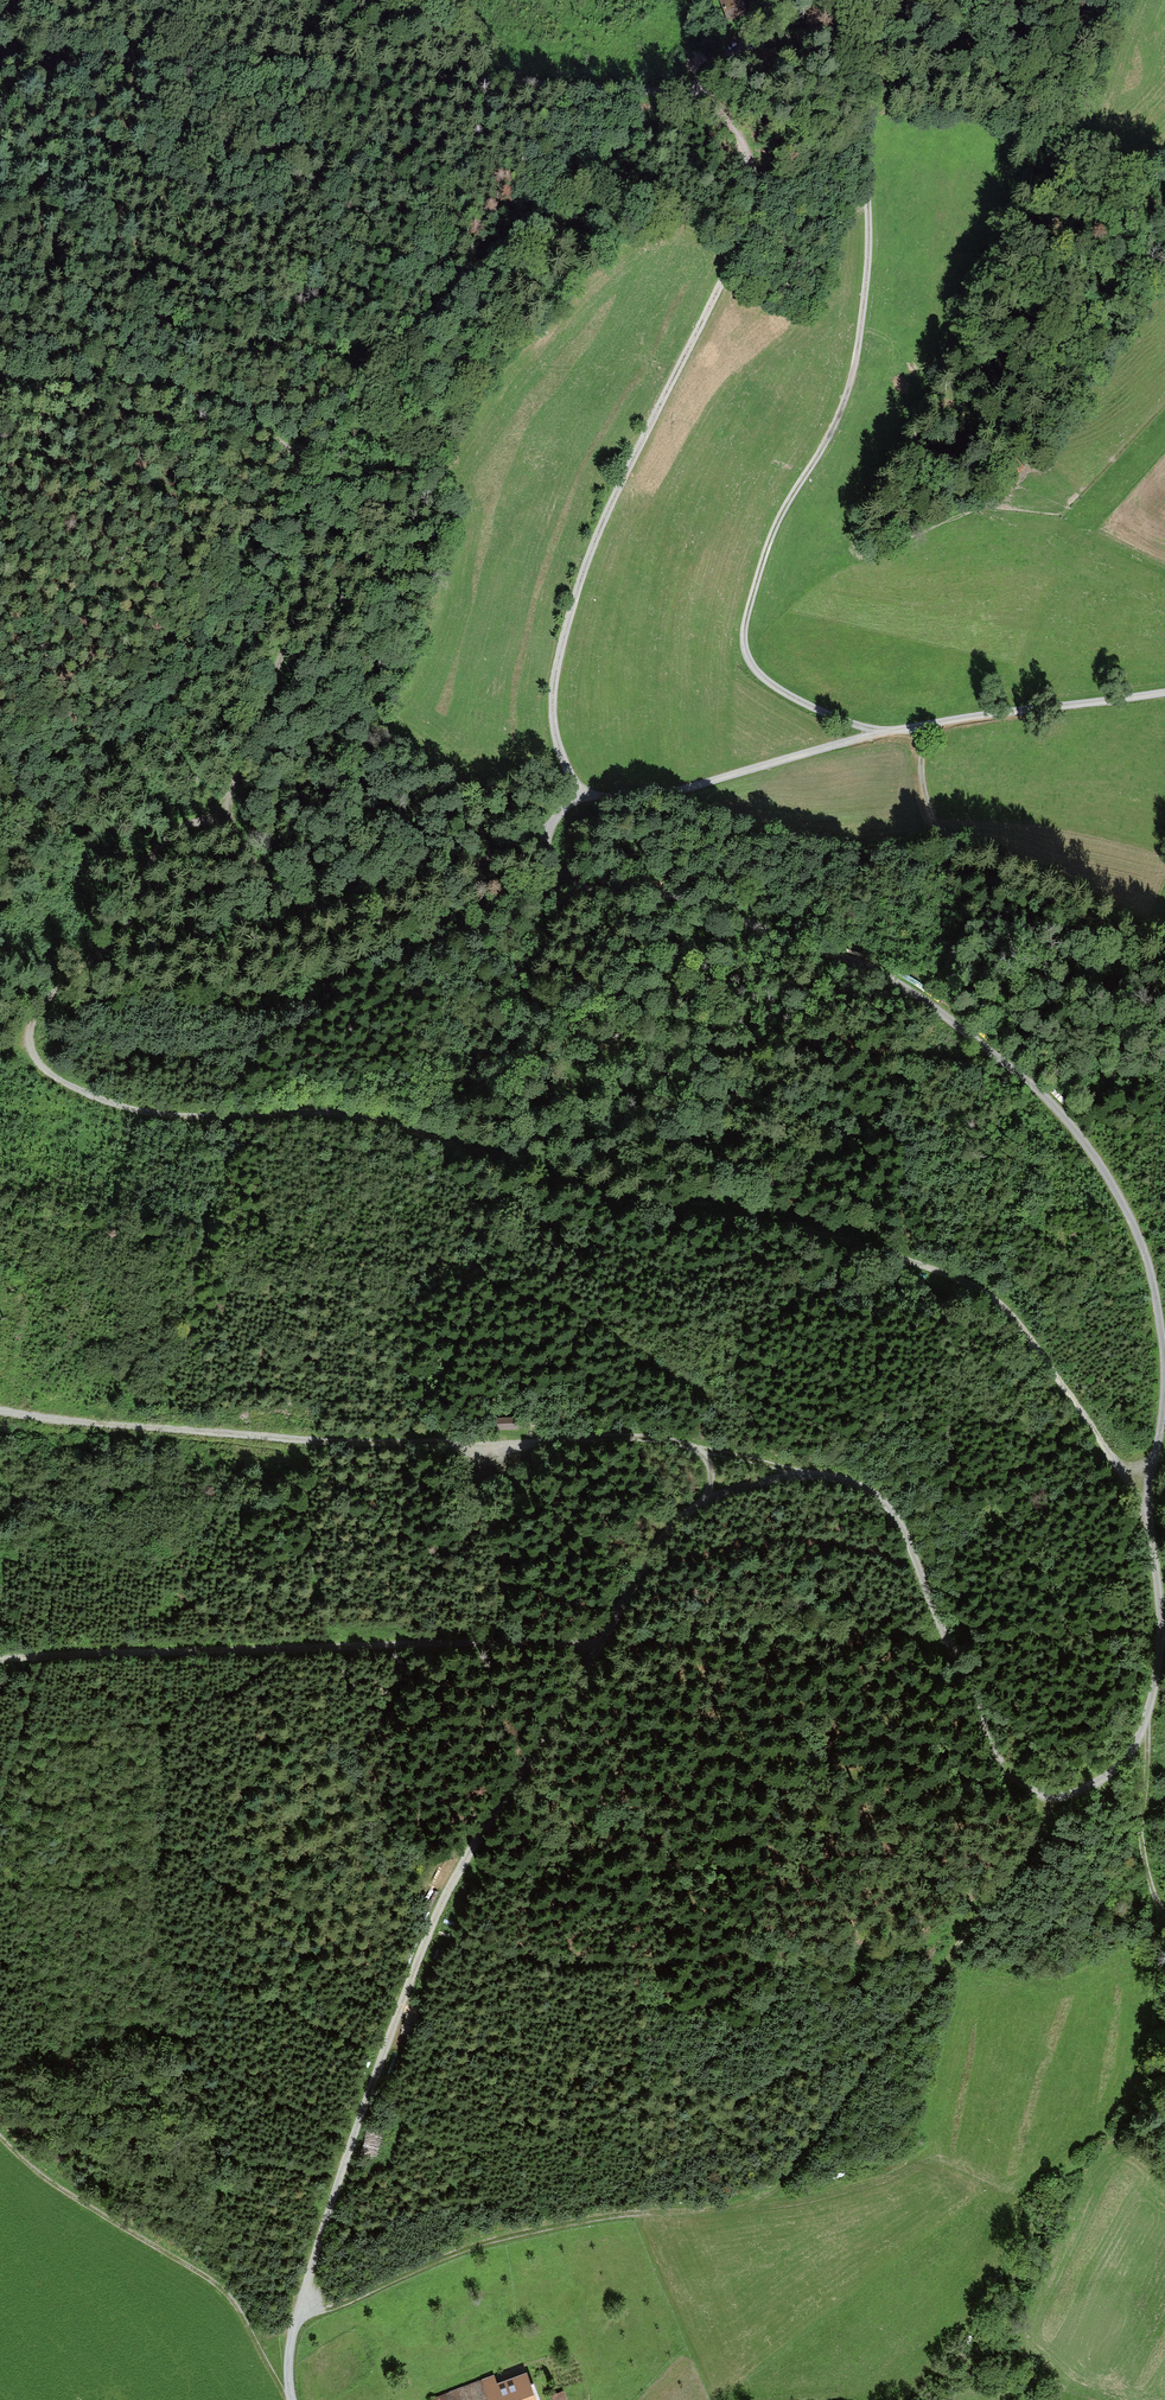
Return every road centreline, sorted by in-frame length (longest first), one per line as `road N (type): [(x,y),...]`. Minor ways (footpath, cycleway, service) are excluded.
road 1 (track): [(541,838),(336,911),(288,899),(218,820),(182,828),(159,848),(129,924),(35,1017),(31,1054),(61,1080),(143,1113),(366,1119),(676,1211),(871,1245),(963,1279),(992,1298),(1032,1337),(1146,1510),(1161,1595),(1154,1683),(1146,1721),(1121,1761),(1093,1784)]
road 2 (track): [(607,798),(575,784),(559,748),(557,666),(583,573),(623,478),(748,229),(754,180),(741,135),(708,108),(645,90),(0,64)]
road 3 (track): [(1052,1797),(1001,1762),(916,1549),(868,1486),(795,1472),(706,1496),(646,1552),(594,1643),(0,1659)]
road 4 (track): [(286,2393),(296,2321),(440,2258),(620,2214),(729,2207),(779,2188),(1036,1841),(1052,1797)]
road 5 (track): [(1164,1350),(1153,1277),(1129,1212),(1111,1177),(1039,1089),(913,989),(687,897),(580,888),(554,871),(541,838)]
road 6 (track): [(897,0),(865,106),(867,222),(853,358),(828,436),(784,504),(759,562),(742,648),(754,672),(795,700),(880,733)]
road 7 (track): [(795,1472),(637,1439),(371,1445),(158,1430),(0,1408)]
road 8 (track): [(594,1643),(420,1953),(296,2321)]
road 9 (track): [(0,388),(178,388),(241,411),(291,453),(307,583),(218,820)]
road 10 (track): [(808,0),(532,218),(317,438),(291,453)]
road 11 (residential): [(1164,692),(880,733),(654,795),(607,798)]
road 12 (track): [(286,2393),(240,2315),(205,2278),(93,2208),(0,2135)]
road 13 (track): [(918,726),(927,802),(940,833),(1164,944)]
road 14 (track): [(1093,1784),(1141,1828),(1147,1874),(1164,1911)]
road 15 (track): [(1146,1510),(1164,1381)]

